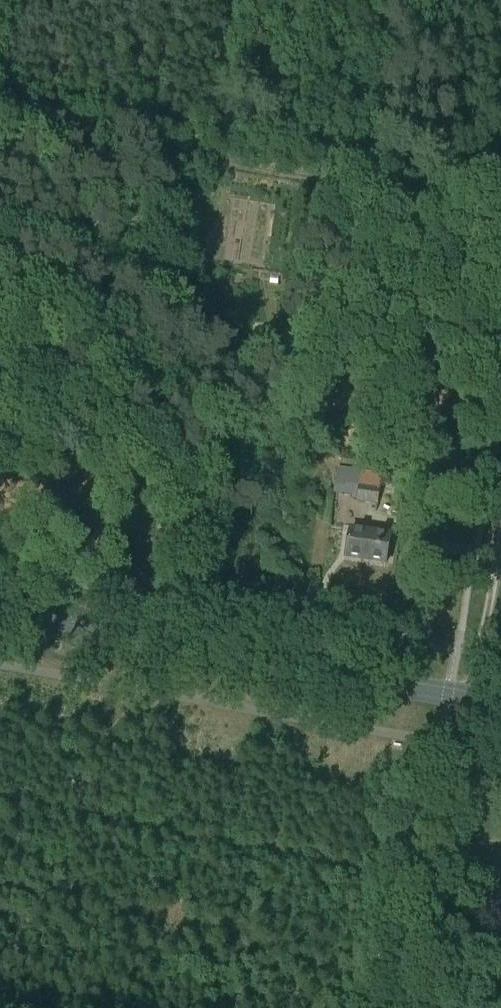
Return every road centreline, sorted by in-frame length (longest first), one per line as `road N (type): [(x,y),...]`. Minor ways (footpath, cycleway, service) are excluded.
road 1 (track): [(0,120),(500,203)]
road 2 (secondary): [(500,702),(0,619)]
road 3 (track): [(500,544),(449,854),(413,1007)]
road 4 (track): [(490,475),(406,413),(306,356)]

